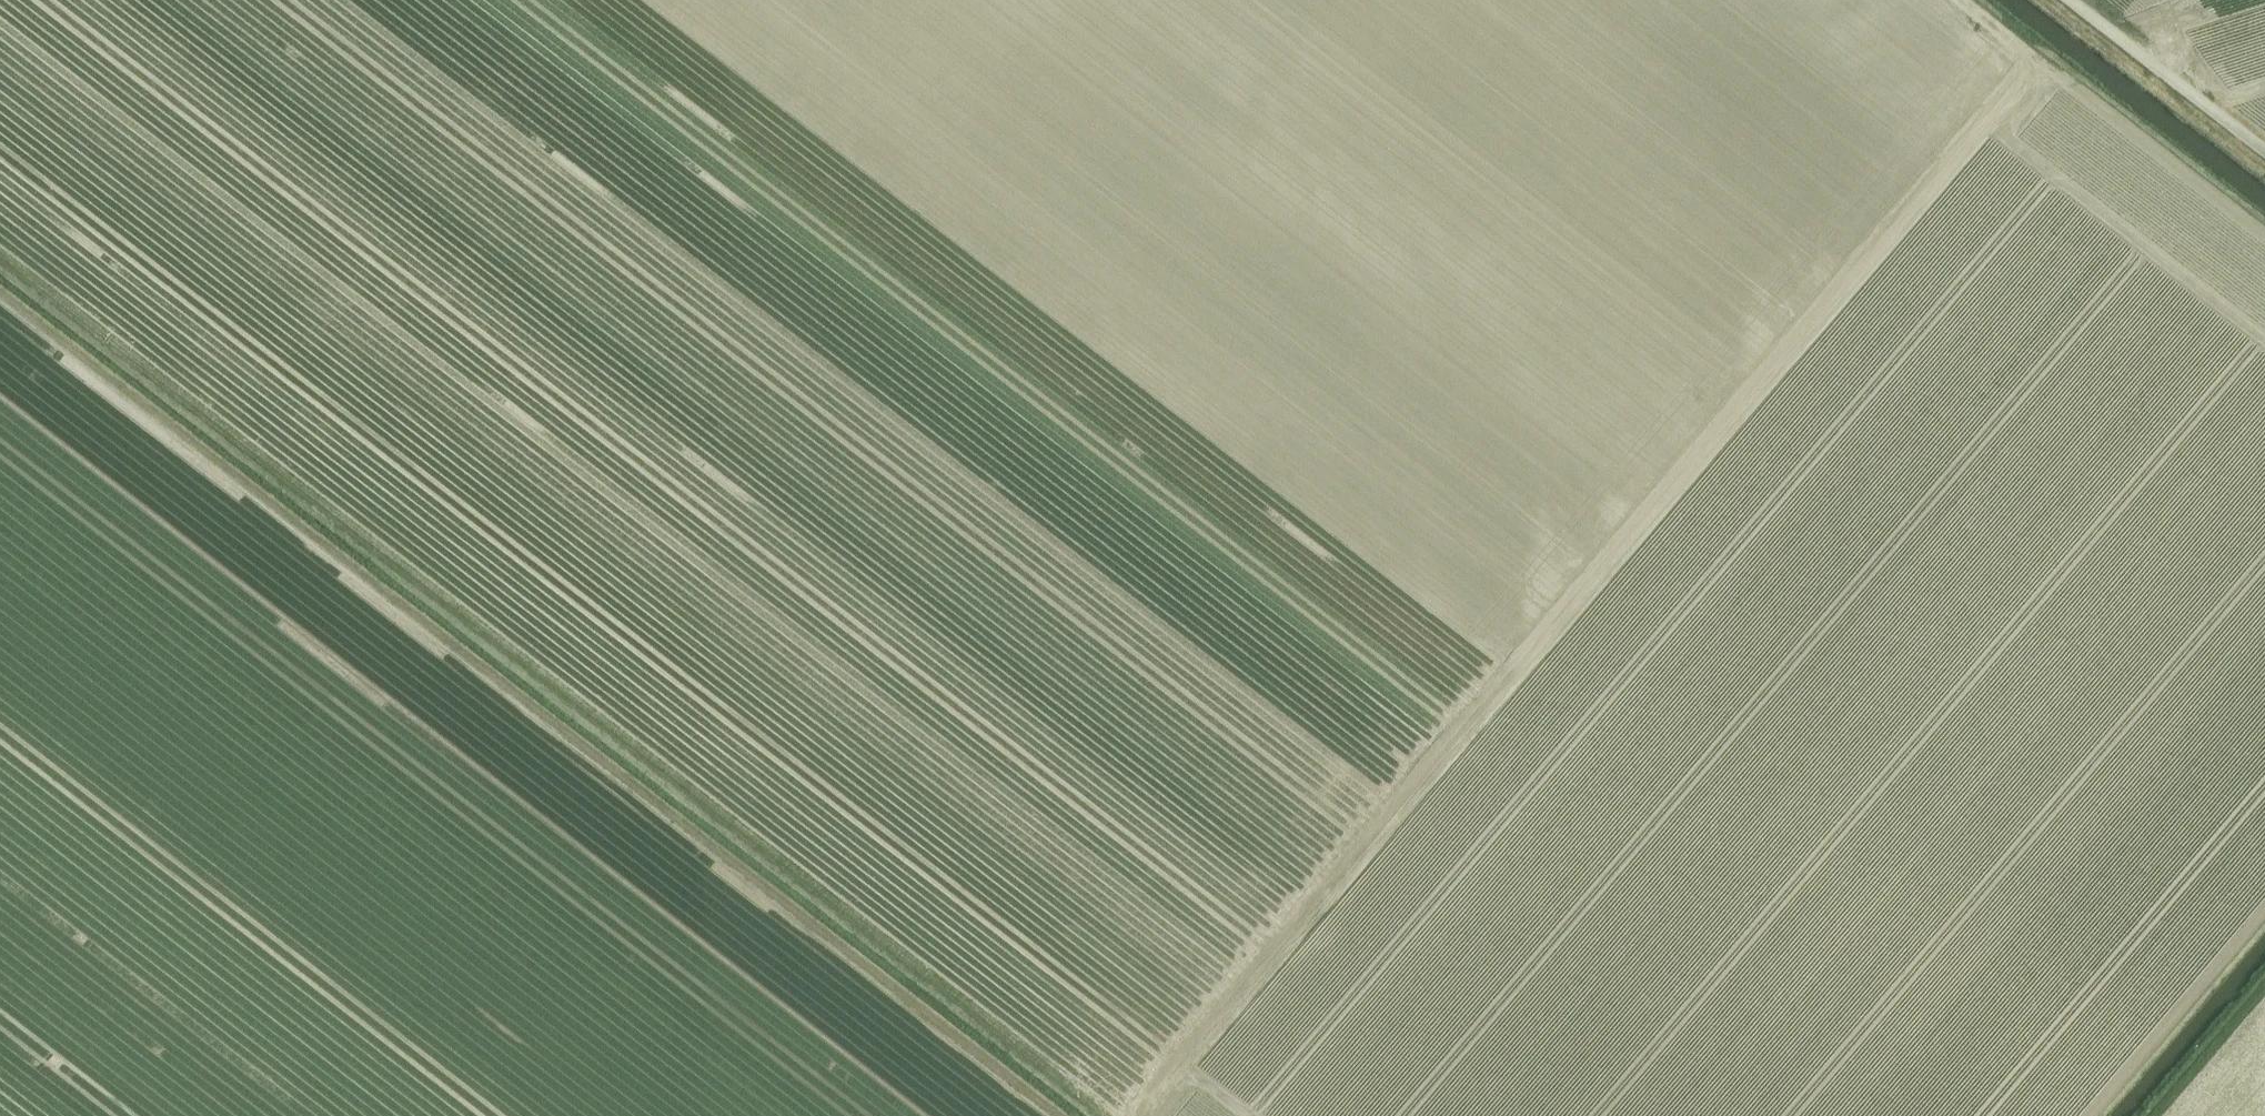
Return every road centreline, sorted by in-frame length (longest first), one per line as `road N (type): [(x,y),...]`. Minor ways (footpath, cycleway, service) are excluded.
road 1 (unclassified): [(2264,154),(2069,0)]

